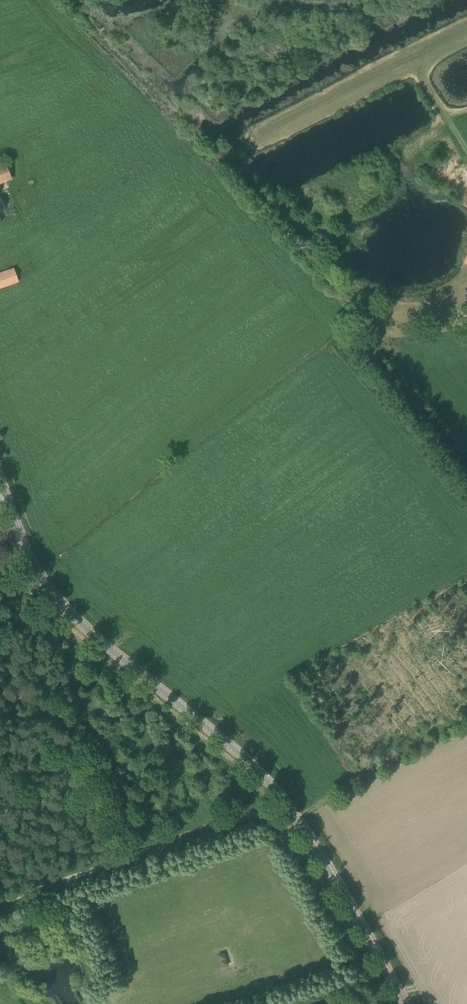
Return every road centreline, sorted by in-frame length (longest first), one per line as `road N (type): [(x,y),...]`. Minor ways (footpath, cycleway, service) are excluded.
road 1 (tertiary): [(400,1003),(315,850),(259,773),(89,648),(43,600),(0,499)]
road 2 (track): [(282,805),(0,900)]

